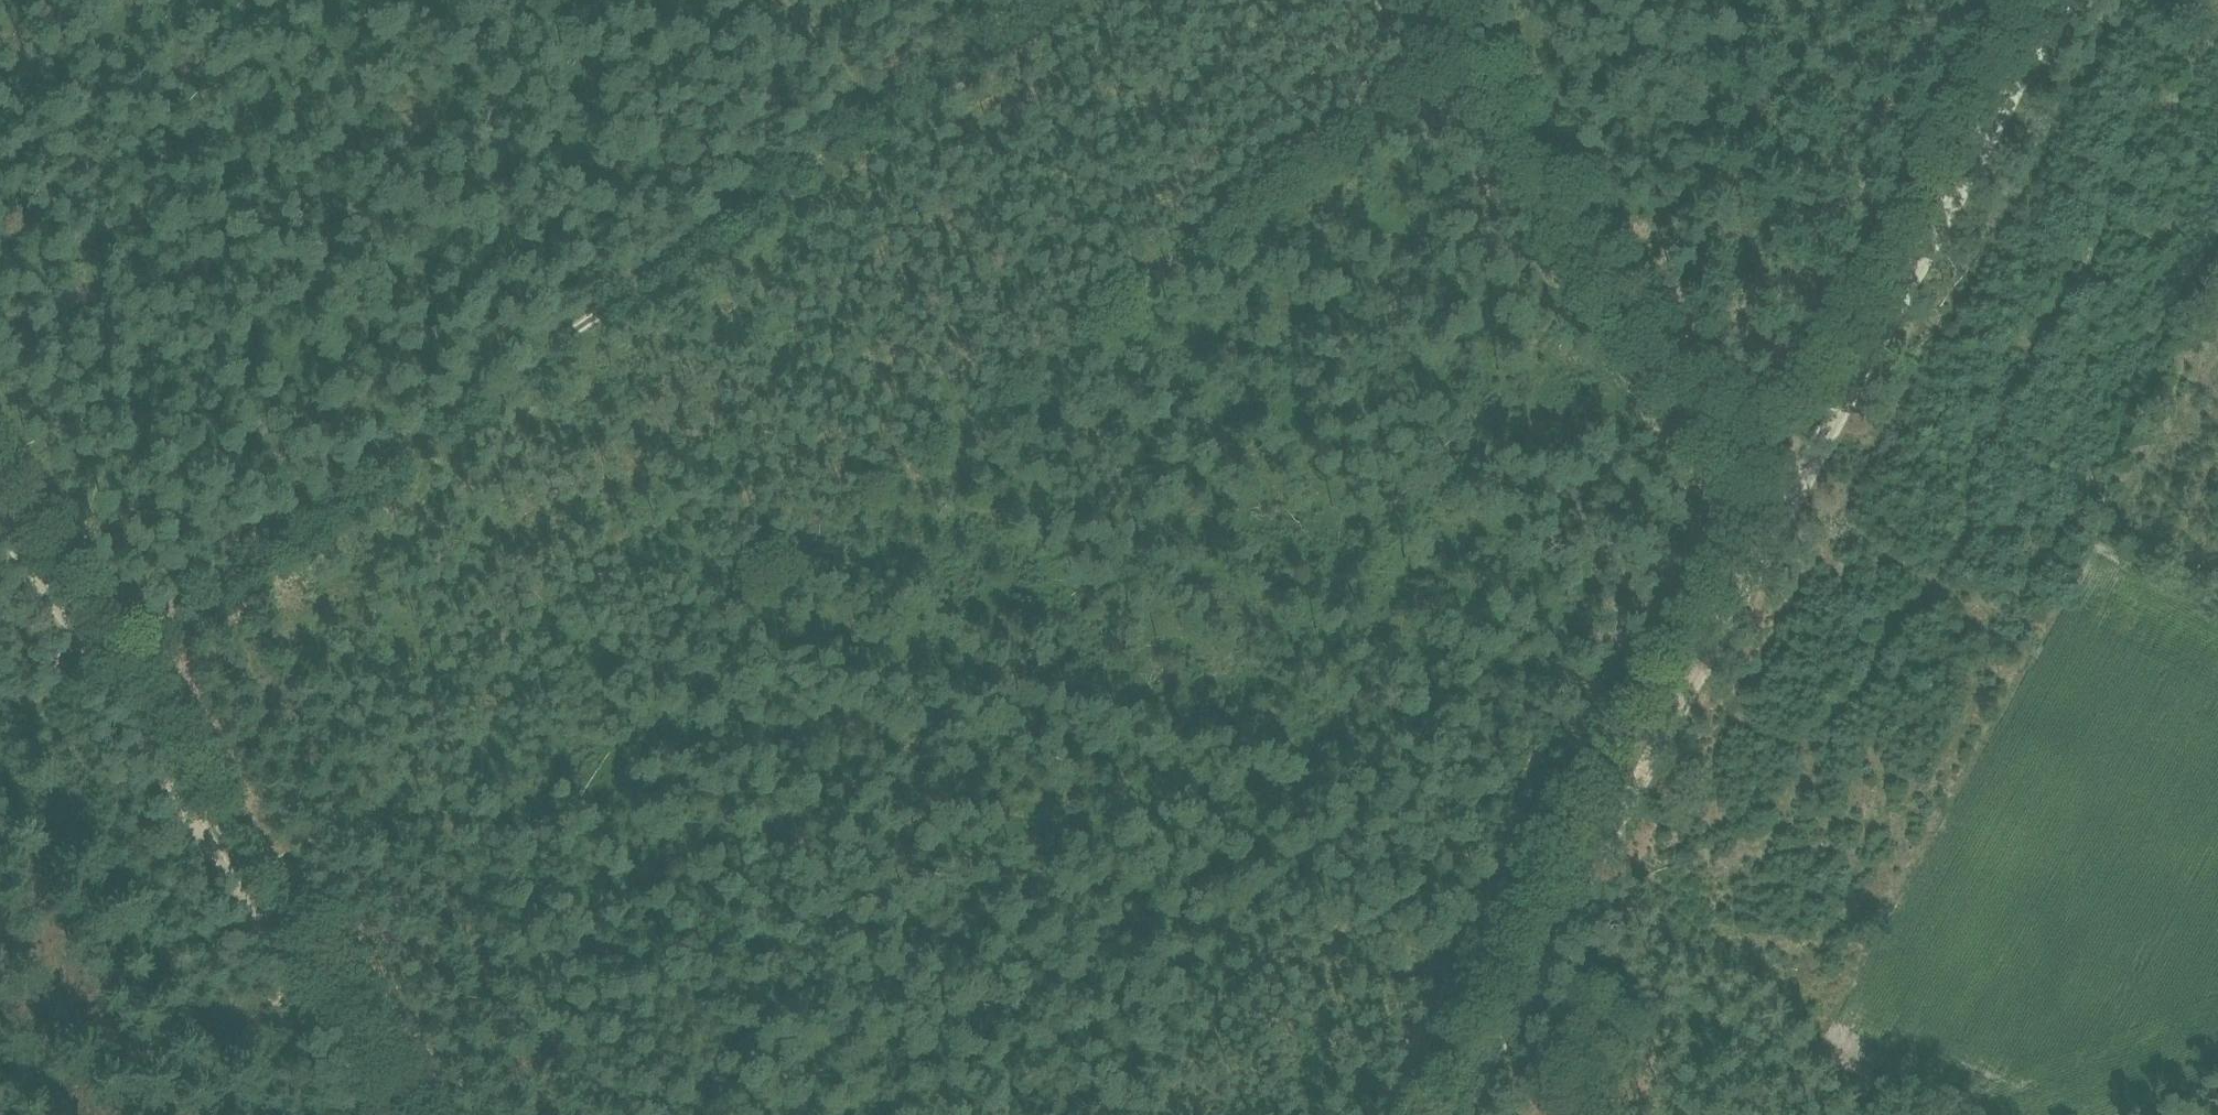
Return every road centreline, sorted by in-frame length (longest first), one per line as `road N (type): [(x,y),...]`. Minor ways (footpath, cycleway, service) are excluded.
road 1 (track): [(2065,0),(1457,1114)]
road 2 (track): [(398,1114),(0,489)]

